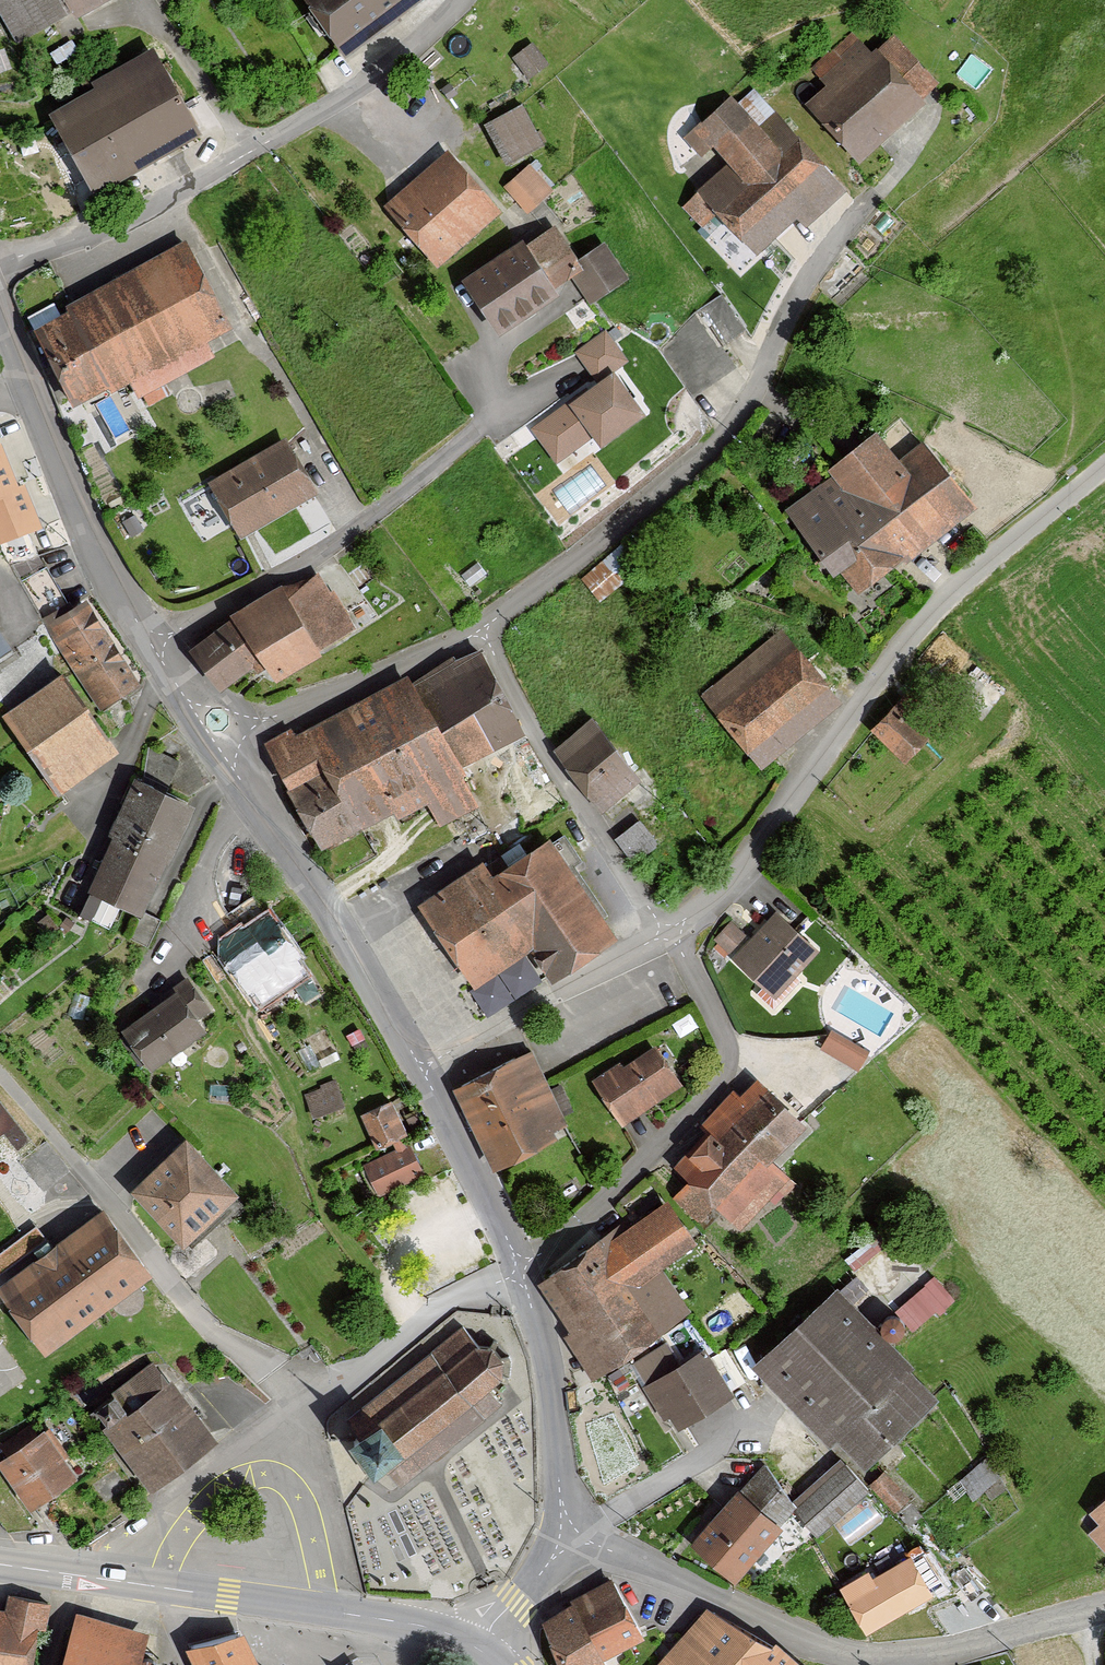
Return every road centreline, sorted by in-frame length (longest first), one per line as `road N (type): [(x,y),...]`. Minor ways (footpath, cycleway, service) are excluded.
road 1 (residential): [(422,1066),(695,914),(741,867),(931,613),(1104,465)]
road 2 (residential): [(272,717),(483,630),(731,426),(823,260),(900,169),(930,119)]
road 3 (residential): [(561,1529),(813,1643),(864,1657),(936,1652),(1104,1613)]
road 4 (residential): [(0,262),(103,235),(361,86),(462,0)]
road 5 (residential): [(305,1418),(252,1361),(195,1316),(0,1076)]
road 6 (residential): [(152,644),(327,545),(494,414)]
road 7 (residential): [(152,644),(94,546),(0,311)]
road 8 (residential): [(422,1066),(234,772)]
road 9 (residential): [(521,1269),(416,1321),(329,1387),(305,1418)]
road 10 (residential): [(561,1529),(554,1403),(521,1269)]
road 11 (residential): [(305,1418),(192,1486),(113,1579)]
road 12 (residential): [(521,1269),(422,1066)]
road 13 (tertiary): [(113,1579),(329,1611)]
road 14 (residential): [(329,1611),(305,1418)]
road 15 (tertiary): [(329,1611),(415,1624),(474,1646)]
road 16 (residential): [(474,1646),(544,1570),(561,1529)]

